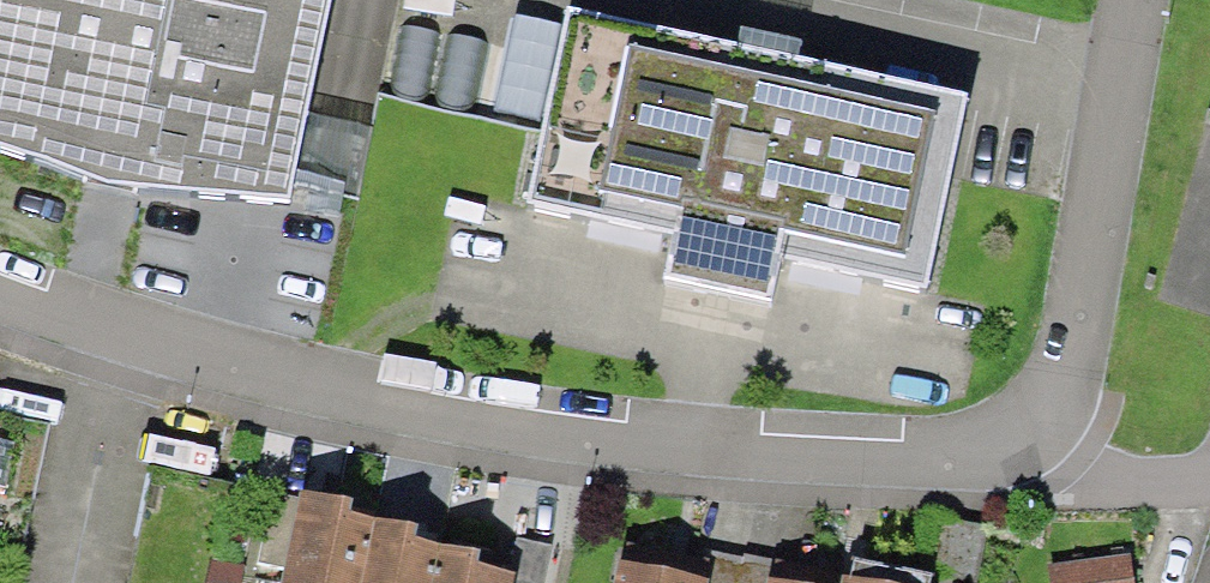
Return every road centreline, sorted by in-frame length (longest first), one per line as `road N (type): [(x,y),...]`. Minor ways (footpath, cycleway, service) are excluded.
road 1 (unclassified): [(1018,444),(407,421),(0,297)]
road 2 (residential): [(1018,444),(1059,383),(1134,0)]
road 3 (unclassified): [(1209,480),(1107,481),(1018,444)]

